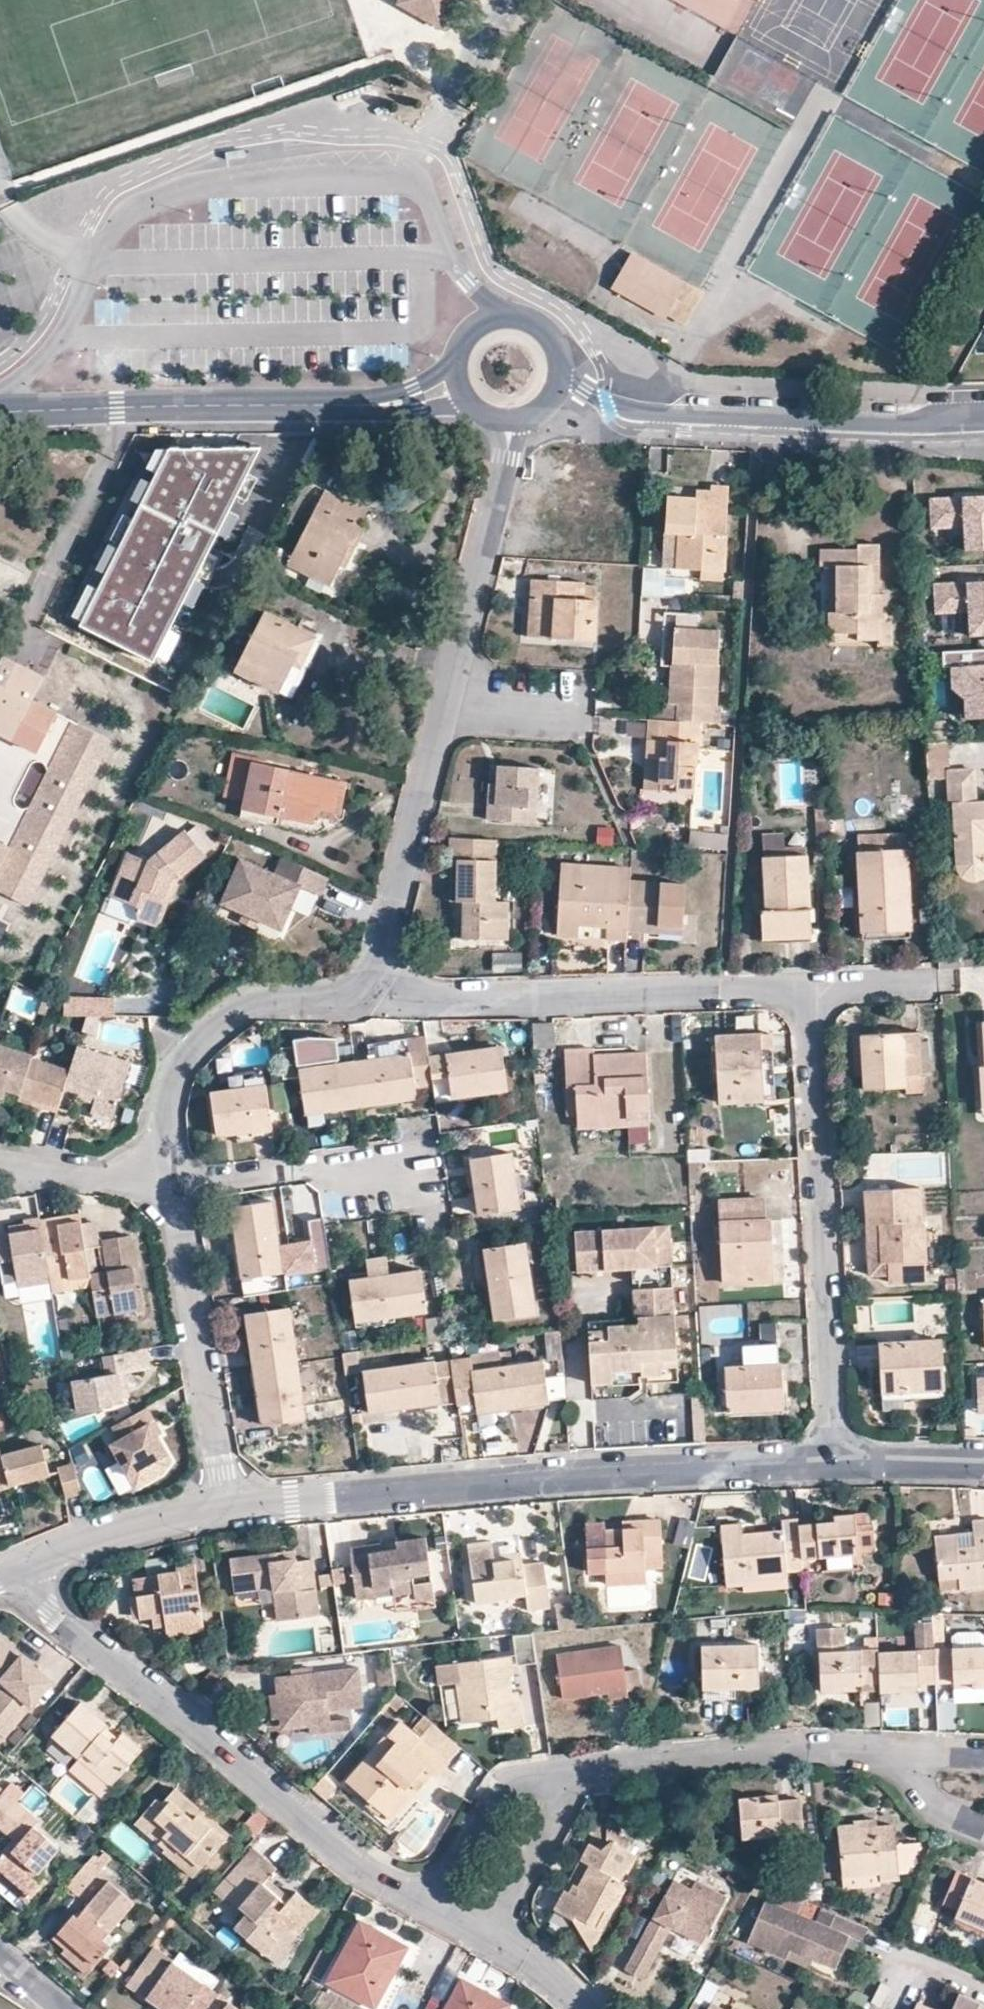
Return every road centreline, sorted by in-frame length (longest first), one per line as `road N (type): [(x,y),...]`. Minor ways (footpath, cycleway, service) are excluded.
road 1 (residential): [(983,1834),(967,1828),(898,1755),(746,1753),(535,1791),(464,1924)]
road 2 (residential): [(224,1507),(836,1463)]
road 3 (residential): [(2,1578),(252,1779),(355,1872),(464,1924)]
road 4 (residential): [(836,1463),(809,989)]
road 5 (residential): [(809,989),(369,999)]
road 6 (tertiary): [(983,417),(903,423),(642,411),(607,403),(564,374)]
road 7 (tertiary): [(397,405),(0,416)]
road 8 (residential): [(369,999),(247,1002),(197,1042),(165,1108),(173,1179)]
road 9 (residential): [(175,1190),(421,1153),(432,1225)]
road 10 (residential): [(175,1190),(224,1507)]
road 11 (residential): [(442,700),(369,999)]
road 12 (residential): [(506,466),(442,700)]
road 13 (residential): [(2,1578),(127,1528),(224,1507)]
road 14 (residential): [(0,1163),(173,1179)]
road 15 (tertiary): [(564,374),(553,339),(513,317),(476,328),(455,368)]
road 16 (residential): [(836,1463),(983,1465)]
road 17 (residential): [(464,1924),(536,1964),(579,2008)]
road 18 (residential): [(442,700),(566,705)]
road 19 (residential): [(809,989),(931,982)]

